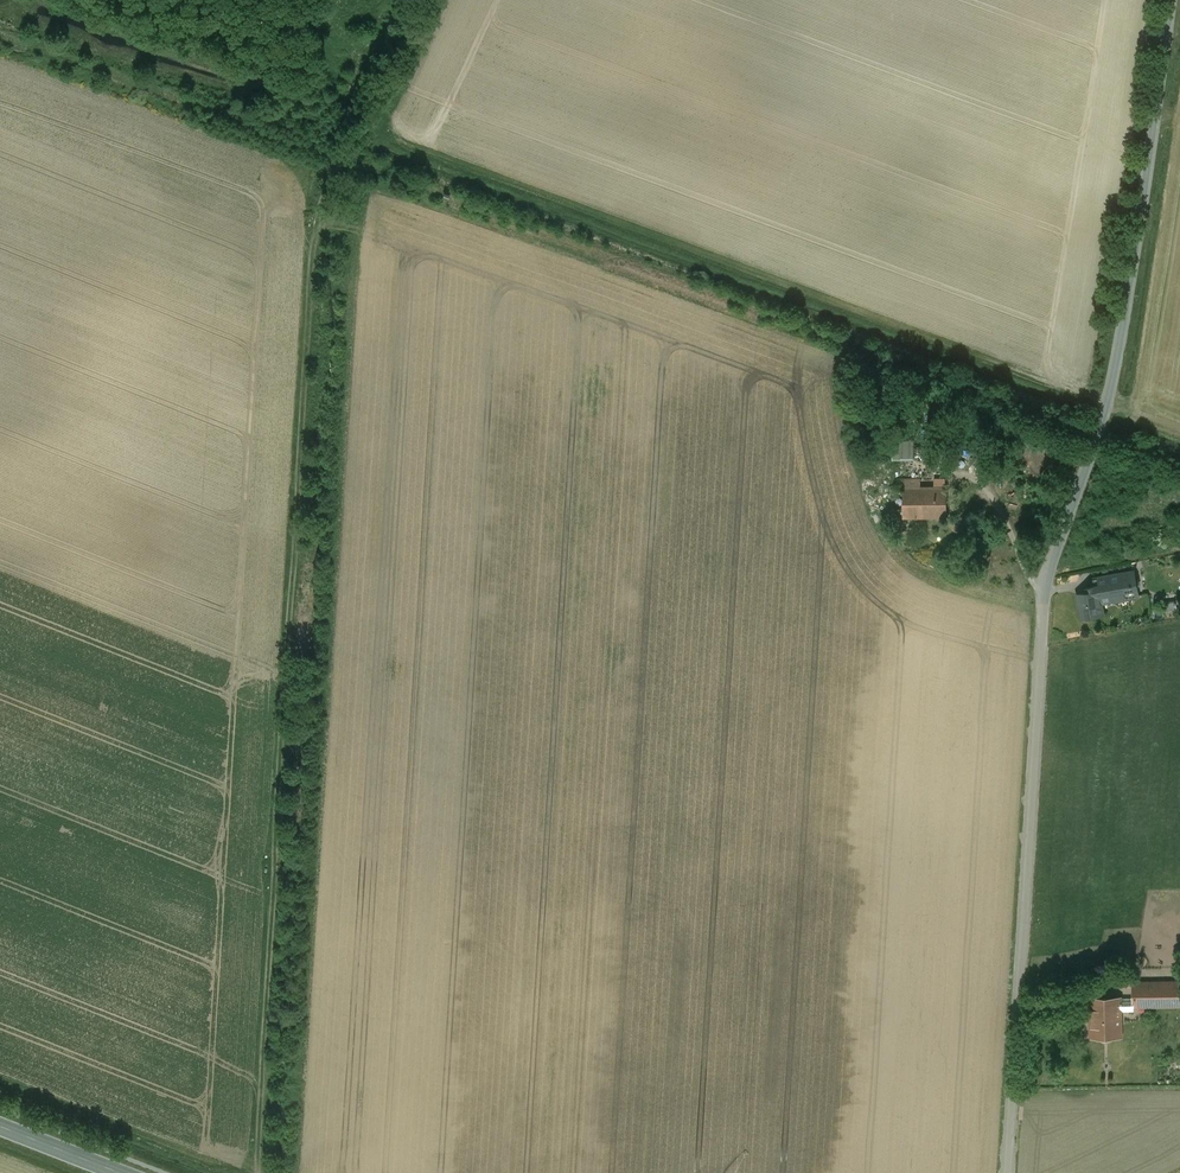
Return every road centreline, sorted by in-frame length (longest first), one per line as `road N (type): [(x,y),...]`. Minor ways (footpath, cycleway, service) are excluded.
road 1 (unclassified): [(1008,1172),(1047,589),(1101,408),(1165,0)]
road 2 (track): [(257,1172),(317,213),(334,179)]
road 3 (secondary): [(0,1126),(121,1172)]

